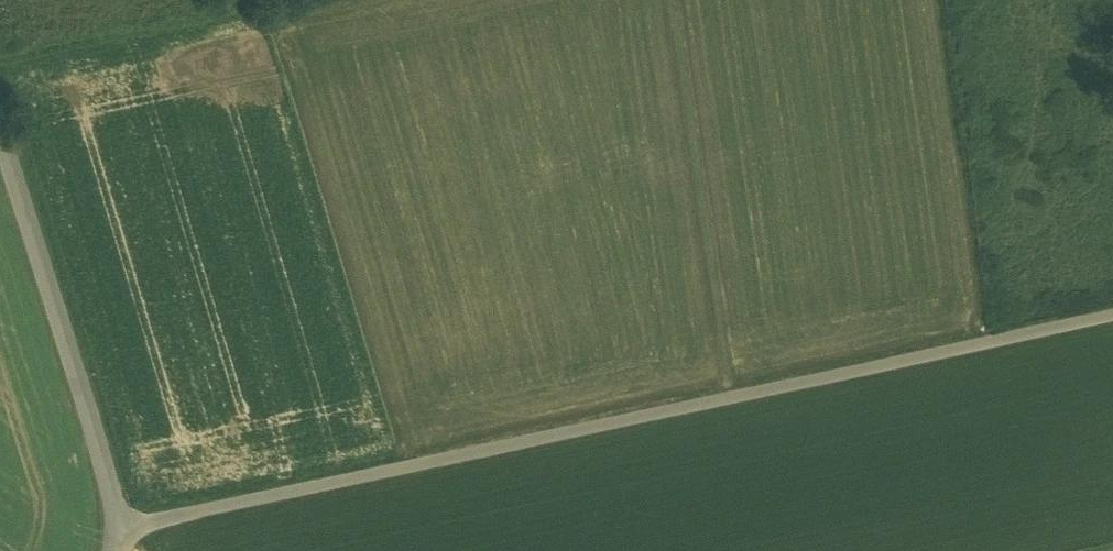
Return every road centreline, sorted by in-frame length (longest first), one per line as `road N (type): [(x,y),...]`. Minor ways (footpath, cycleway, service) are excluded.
road 1 (unclassified): [(130,531),(1112,316)]
road 2 (unclassified): [(130,531),(0,111)]
road 3 (track): [(747,396),(672,0)]
road 4 (track): [(0,64),(297,0)]

